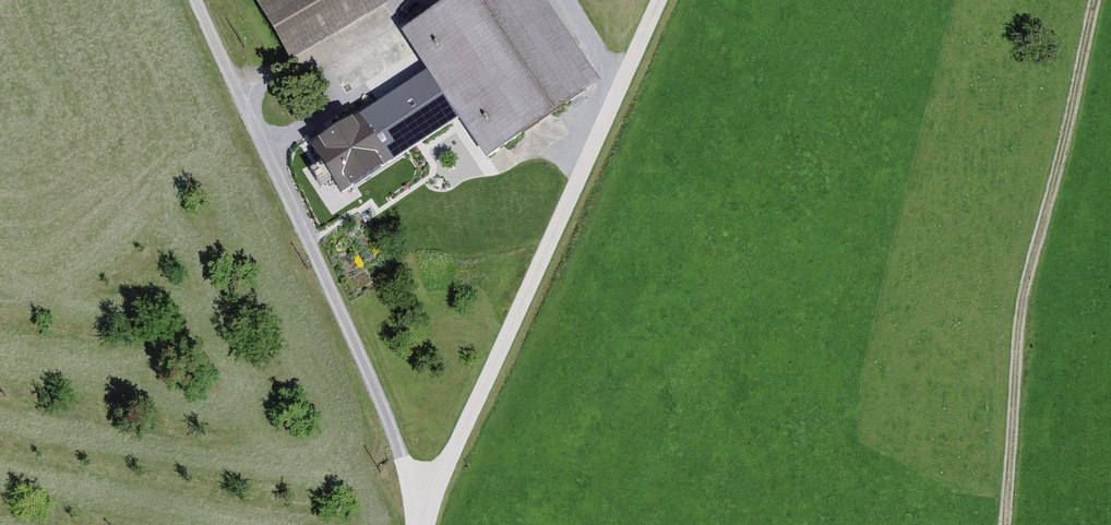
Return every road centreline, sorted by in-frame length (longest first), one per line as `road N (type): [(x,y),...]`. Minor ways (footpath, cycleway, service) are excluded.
road 1 (track): [(661,0),(506,347),(454,450),(418,500)]
road 2 (track): [(1098,0),(1026,270),(1002,524)]
road 3 (track): [(401,458),(196,0)]

